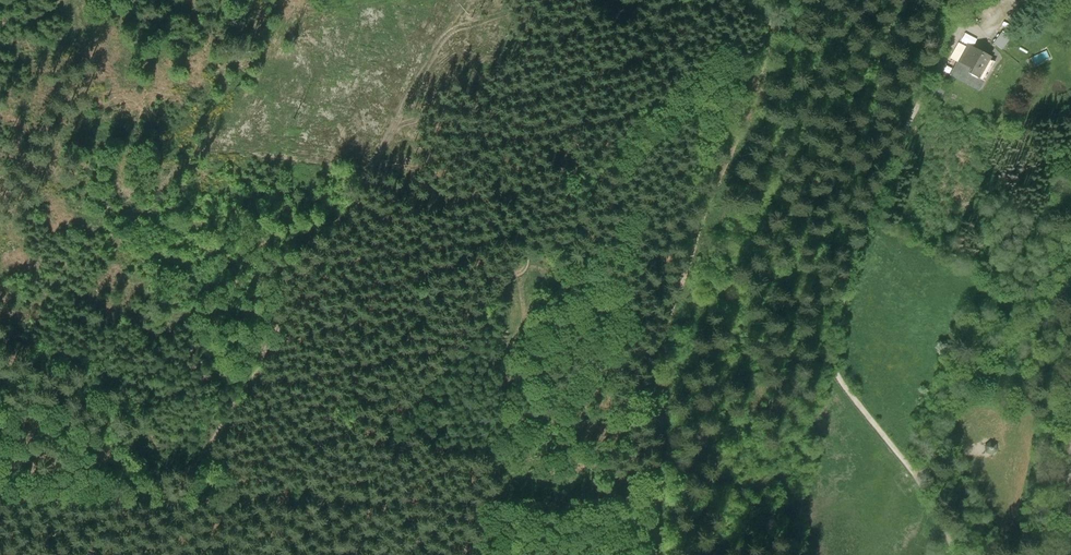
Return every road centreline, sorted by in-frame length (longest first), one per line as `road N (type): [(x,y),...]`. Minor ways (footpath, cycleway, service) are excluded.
road 1 (track): [(750,0),(767,31),(767,54),(667,326),(651,554)]
road 2 (track): [(375,554),(319,501),(0,498)]

